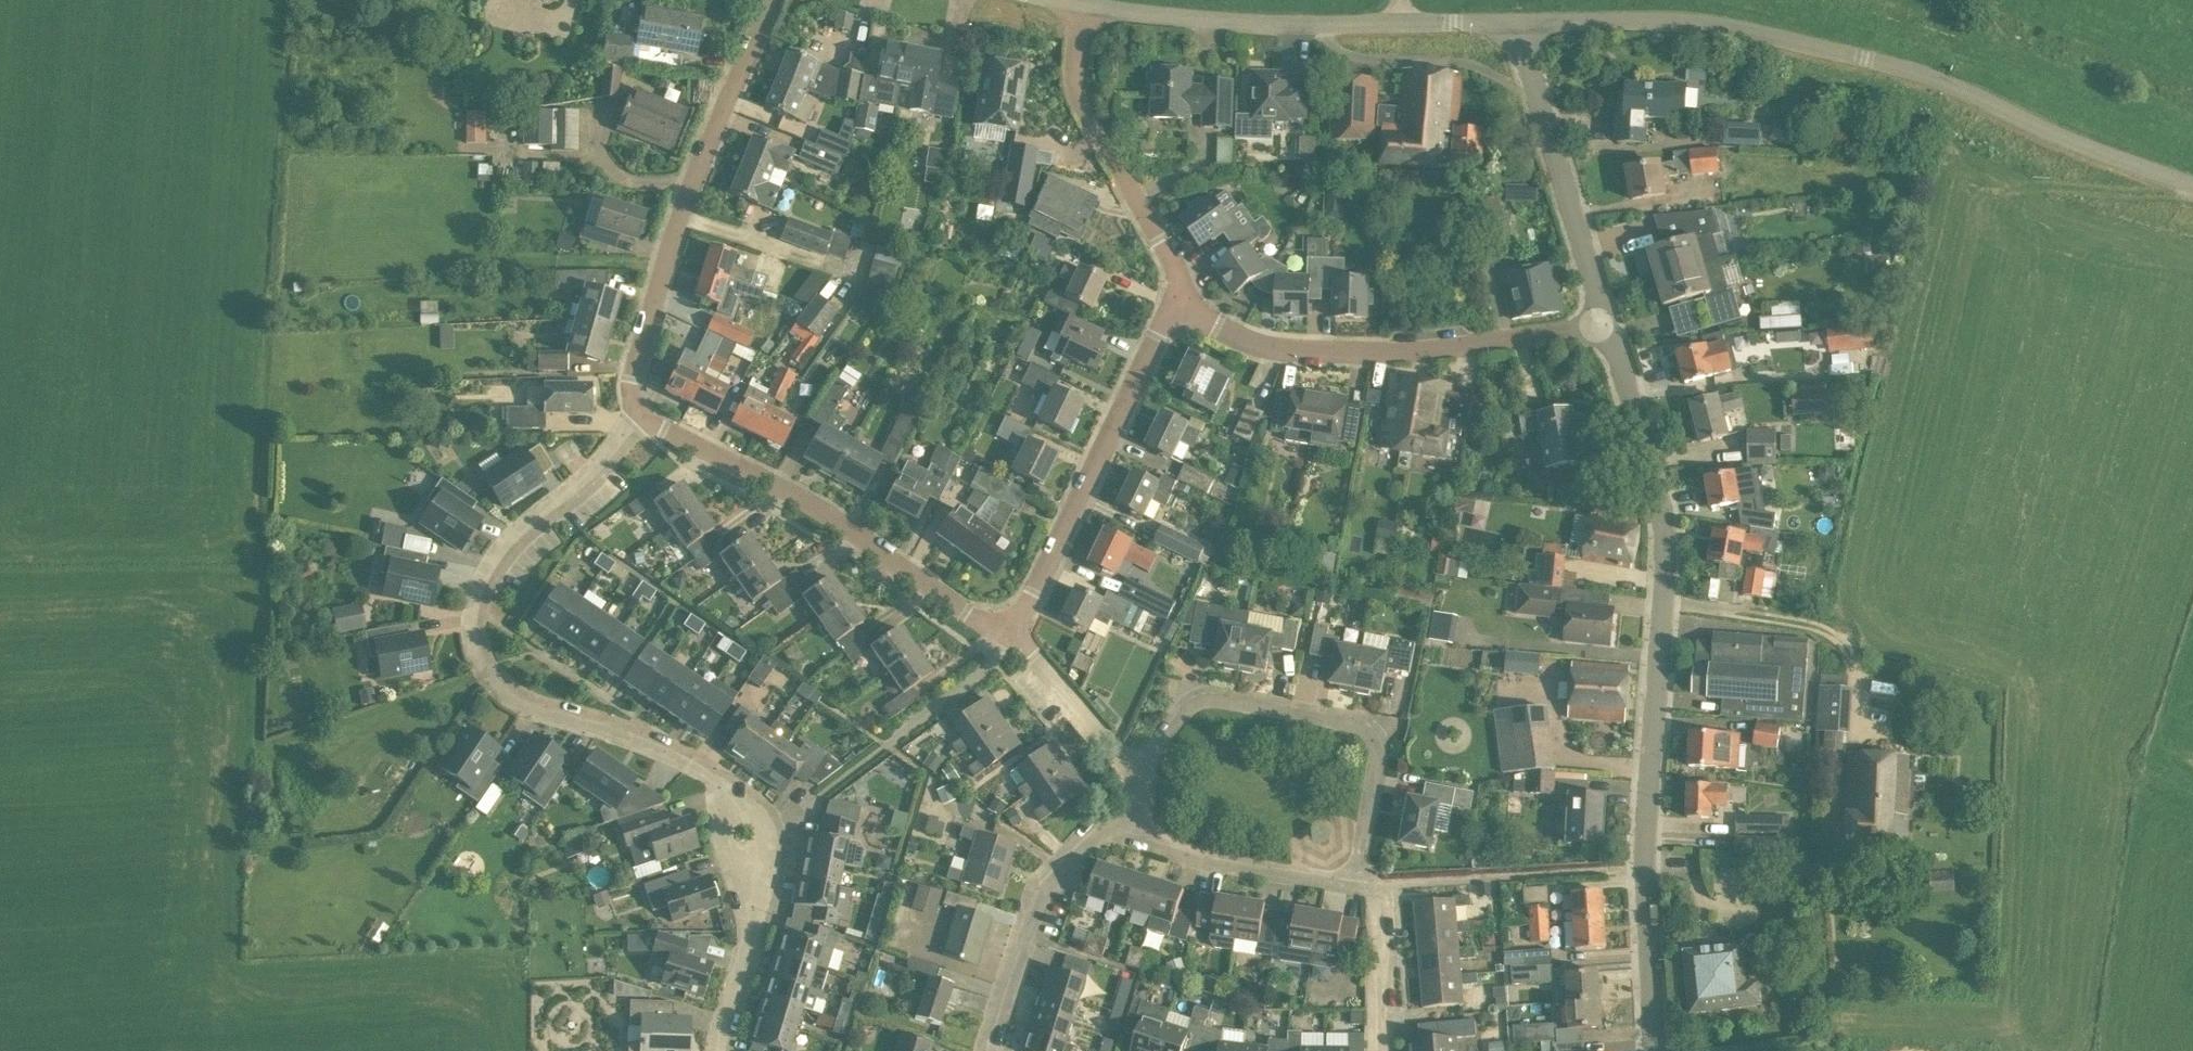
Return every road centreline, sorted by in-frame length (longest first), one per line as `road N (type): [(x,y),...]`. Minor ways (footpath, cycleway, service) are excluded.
road 1 (residential): [(717,1050),(769,868),(765,835),(744,804),(707,774),(627,737),(505,698),(478,665),(468,624),(478,581),(504,542),(640,415)]
road 2 (residential): [(1655,1050),(1644,870),(1667,558),(1658,485),(1607,321)]
road 3 (unclassified): [(2192,186),(1947,83),(1866,57),(1729,26),(1514,22)]
road 4 (residential): [(1607,321),(1406,352),(1282,351),(1208,321),(1182,293)]
road 5 (residential): [(640,415),(631,373),(687,194),(769,0)]
road 6 (residential): [(1014,634),(975,617),(812,504),(640,415)]
road 7 (unclassified): [(1514,22),(1288,24),(1084,5)]
road 8 (residential): [(1354,882),(1378,757),(1363,725),(1197,699),(1141,777)]
road 9 (residential): [(1182,293),(1014,634)]
road 10 (residential): [(1182,293),(1176,266),(1073,84),(1084,5)]
road 11 (residential): [(1607,321),(1514,22)]
road 12 (residential): [(986,1050),(1042,879),(1103,824),(1130,833)]
road 13 (residential): [(1130,833),(1204,860),(1354,882)]
road 14 (residential): [(1141,777),(1014,634)]
road 15 (residential): [(1354,882),(1376,885),(1379,1050)]
road 16 (track): [(2049,186),(2192,194)]

